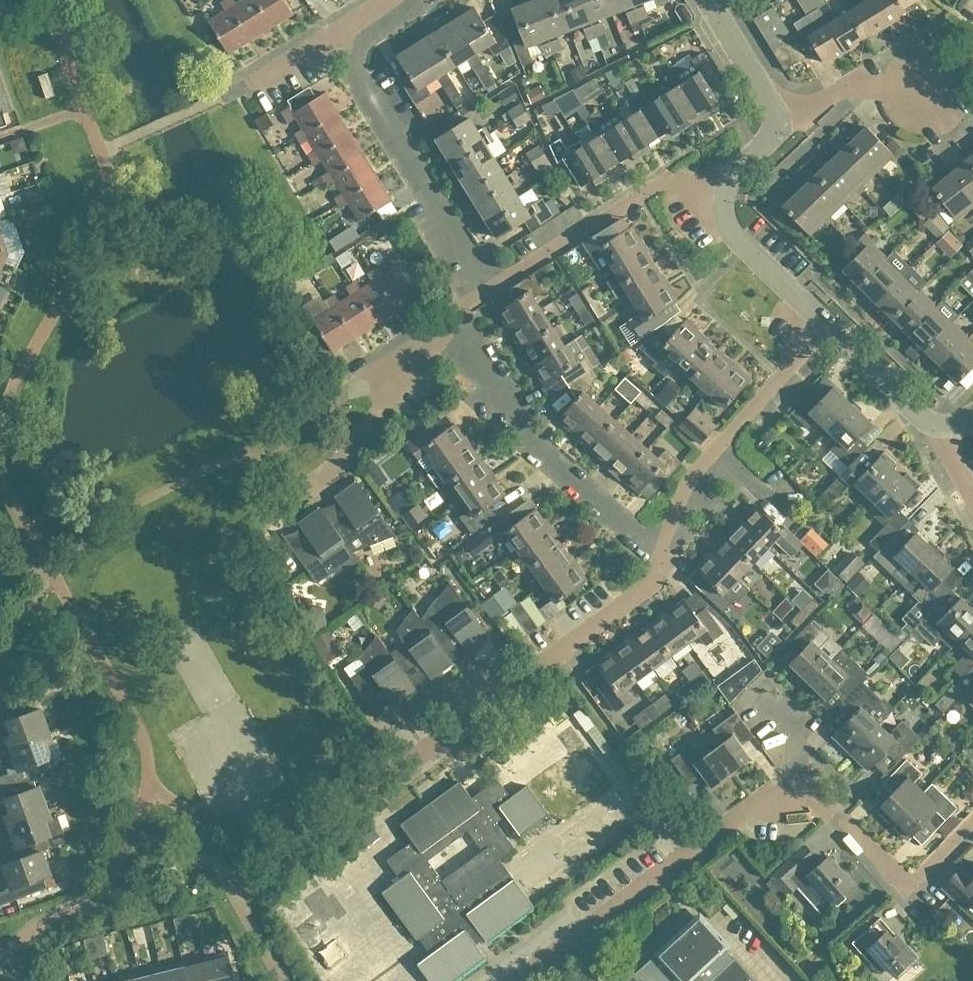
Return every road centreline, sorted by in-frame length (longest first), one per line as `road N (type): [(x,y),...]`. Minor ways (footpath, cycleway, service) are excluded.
road 1 (residential): [(235,899),(646,589),(659,557)]
road 2 (residential): [(523,980),(749,811),(792,793)]
road 3 (residential): [(659,557),(535,451),(450,325)]
road 4 (residential): [(491,290),(335,37)]
road 5 (residential): [(659,557),(689,480),(826,326)]
road 6 (residential): [(259,522),(344,461),(450,325)]
road 7 (residential): [(491,290),(665,181),(722,198)]
road 8 (residential): [(792,793),(813,797),(838,817),(908,890),(972,822)]
road 9 (residential): [(772,116),(861,85),(925,92),(972,51)]
road 10 (unclassified): [(826,326),(736,239),(722,198)]
road 11 (unclassified): [(941,427),(913,411),(826,326)]
road 12 (unclassified): [(772,116),(706,0)]
road 13 (residential): [(792,793),(765,672)]
road 14 (residential): [(229,95),(335,37)]

